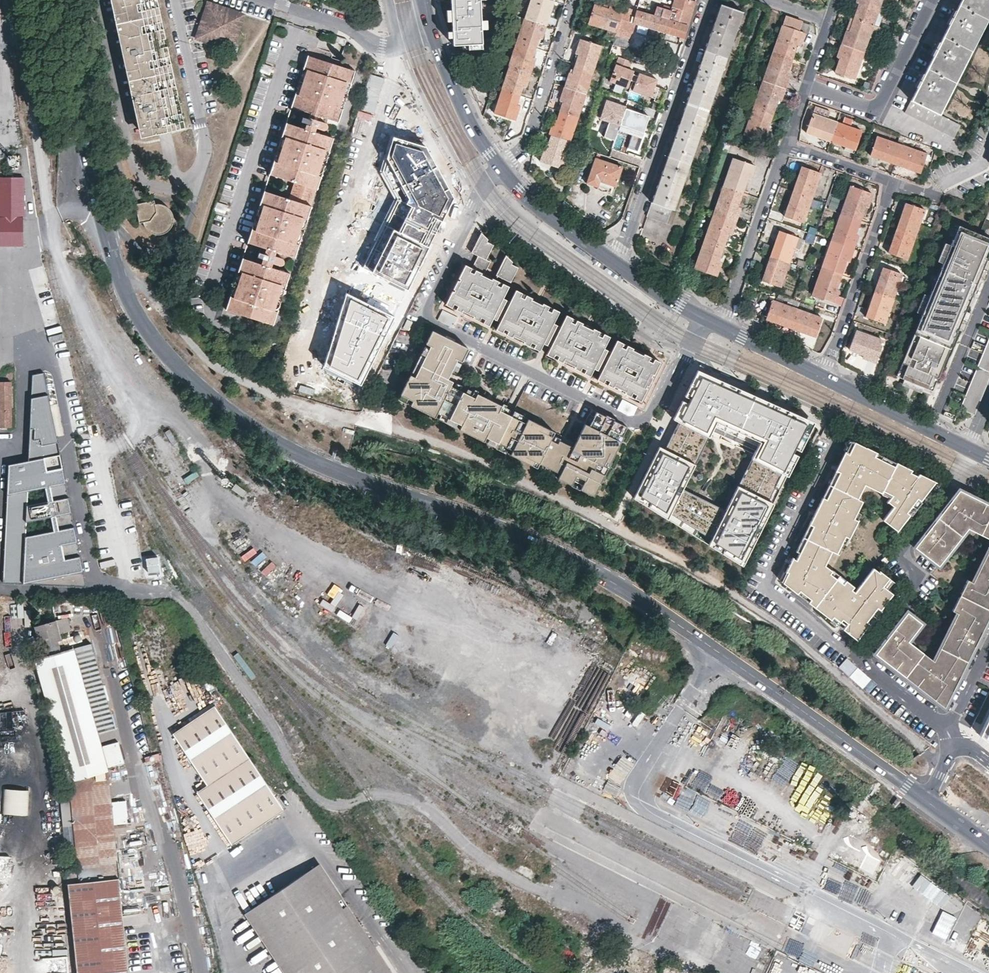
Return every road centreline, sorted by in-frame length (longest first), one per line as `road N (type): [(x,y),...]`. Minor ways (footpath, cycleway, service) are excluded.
road 1 (primary): [(98,198),(136,314),(218,405),(322,464),(514,535),(624,587),(928,800)]
road 2 (residential): [(304,12),(210,285),(207,311),(223,335),(259,344),(278,333),(372,43)]
road 3 (track): [(164,591),(309,794),(327,804),(431,806),(494,869),(648,943)]
road 4 (residential): [(702,317),(651,413),(634,422),(423,318),(479,197),(503,169)]
road 5 (residential): [(614,263),(710,0)]
road 6 (residential): [(858,660),(768,585),(833,441)]
road 7 (residential): [(969,449),(904,543),(914,587),(858,660)]
road 8 (residential): [(99,0),(135,167),(165,187),(199,183)]
road 9 (residential): [(825,374),(893,182)]
road 10 (primary): [(56,0),(98,198)]
road 11 (residential): [(807,87),(877,107),(932,0)]
road 12 (residential): [(785,145),(726,328)]
road 13 (residential): [(199,183),(207,152),(173,0)]
road 14 (residential): [(575,0),(530,141),(503,169)]
road 15 (residential): [(98,198),(142,251),(171,256),(199,183)]
road 16 (primary): [(969,449),(825,374)]
road 17 (primary): [(503,169),(433,32)]
road 18 (primary): [(614,263),(532,202),(503,169)]
road 19 (residential): [(165,839),(200,972)]

